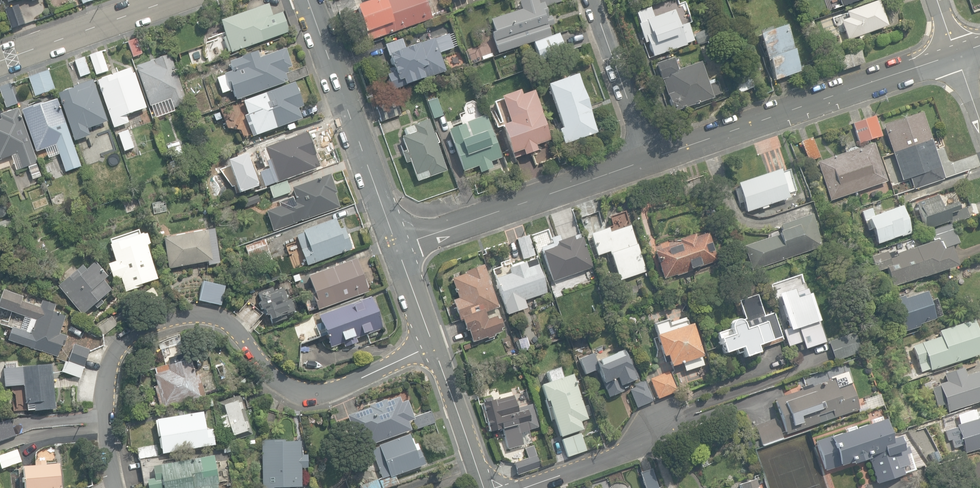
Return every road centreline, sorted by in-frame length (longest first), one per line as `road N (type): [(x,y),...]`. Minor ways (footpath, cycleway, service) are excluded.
road 1 (residential): [(438,353),(310,394),(237,334),(204,320),(164,322),(125,348),(108,383),(112,487)]
road 2 (residential): [(958,58),(656,161)]
road 3 (residential): [(656,161),(401,248)]
road 4 (residential): [(308,0),(401,248)]
road 5 (residential): [(520,487),(601,463),(692,408)]
road 6 (residential): [(168,0),(0,61)]
road 7 (residential): [(656,161),(596,0)]
road 8 (residential): [(438,353),(489,487)]

